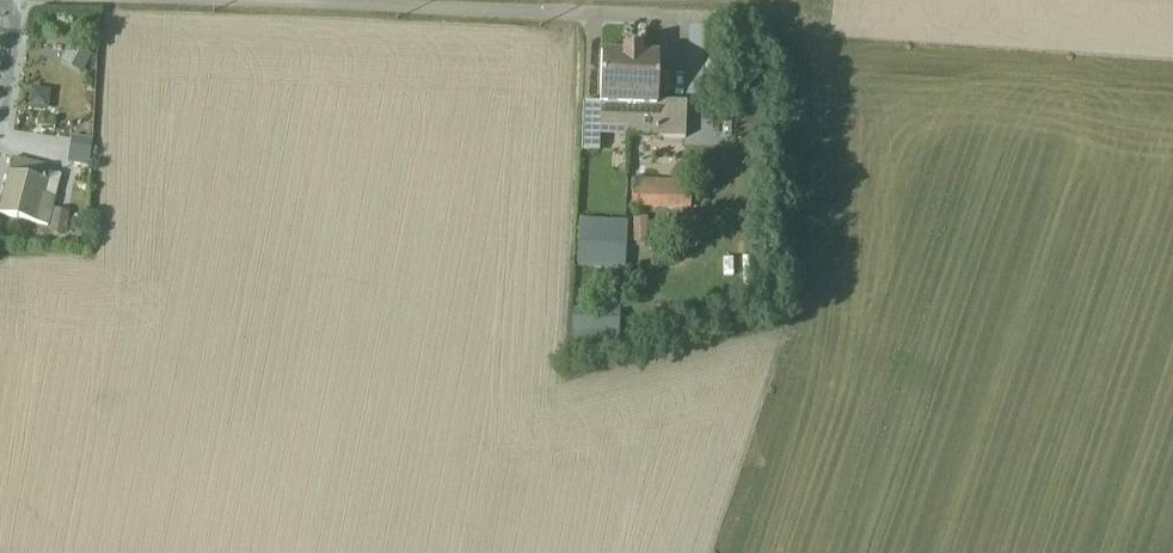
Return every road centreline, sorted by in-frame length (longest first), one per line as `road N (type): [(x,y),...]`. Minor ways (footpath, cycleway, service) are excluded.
road 1 (unclassified): [(723,20),(173,0)]

